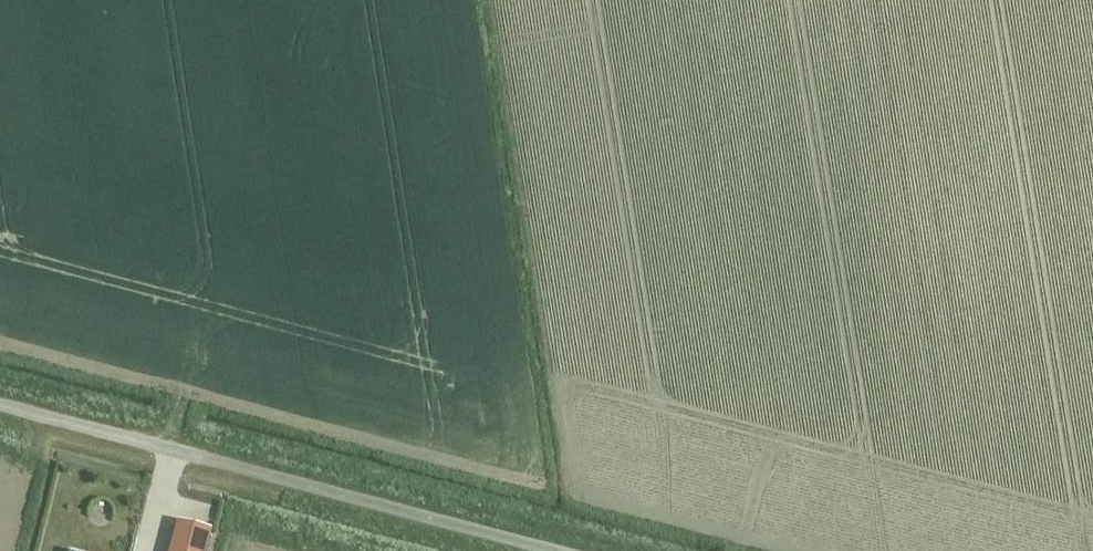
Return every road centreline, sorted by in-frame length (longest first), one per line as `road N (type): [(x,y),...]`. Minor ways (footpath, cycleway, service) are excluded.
road 1 (unclassified): [(552,550),(0,406)]

